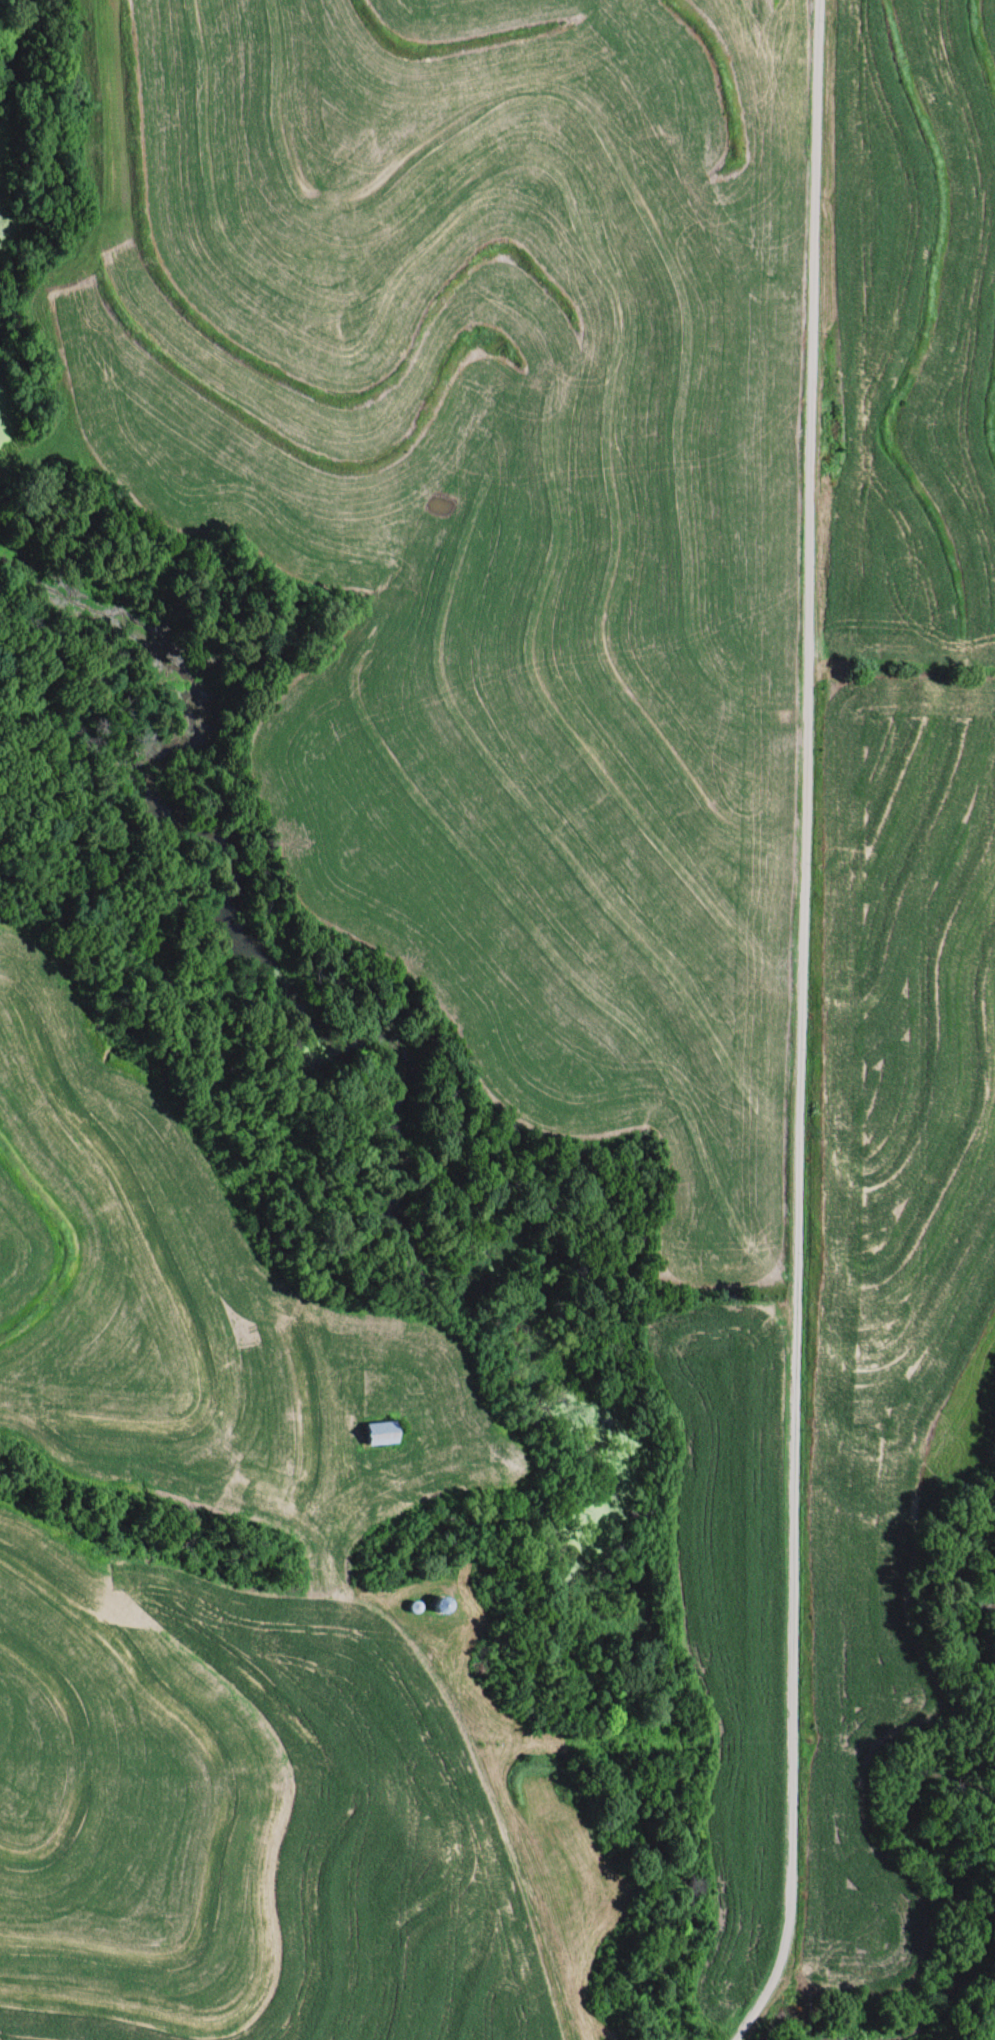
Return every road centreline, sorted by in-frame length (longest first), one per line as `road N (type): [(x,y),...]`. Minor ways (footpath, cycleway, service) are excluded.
road 1 (residential): [(729,2039),(781,1962),(789,1893),(818,0)]

